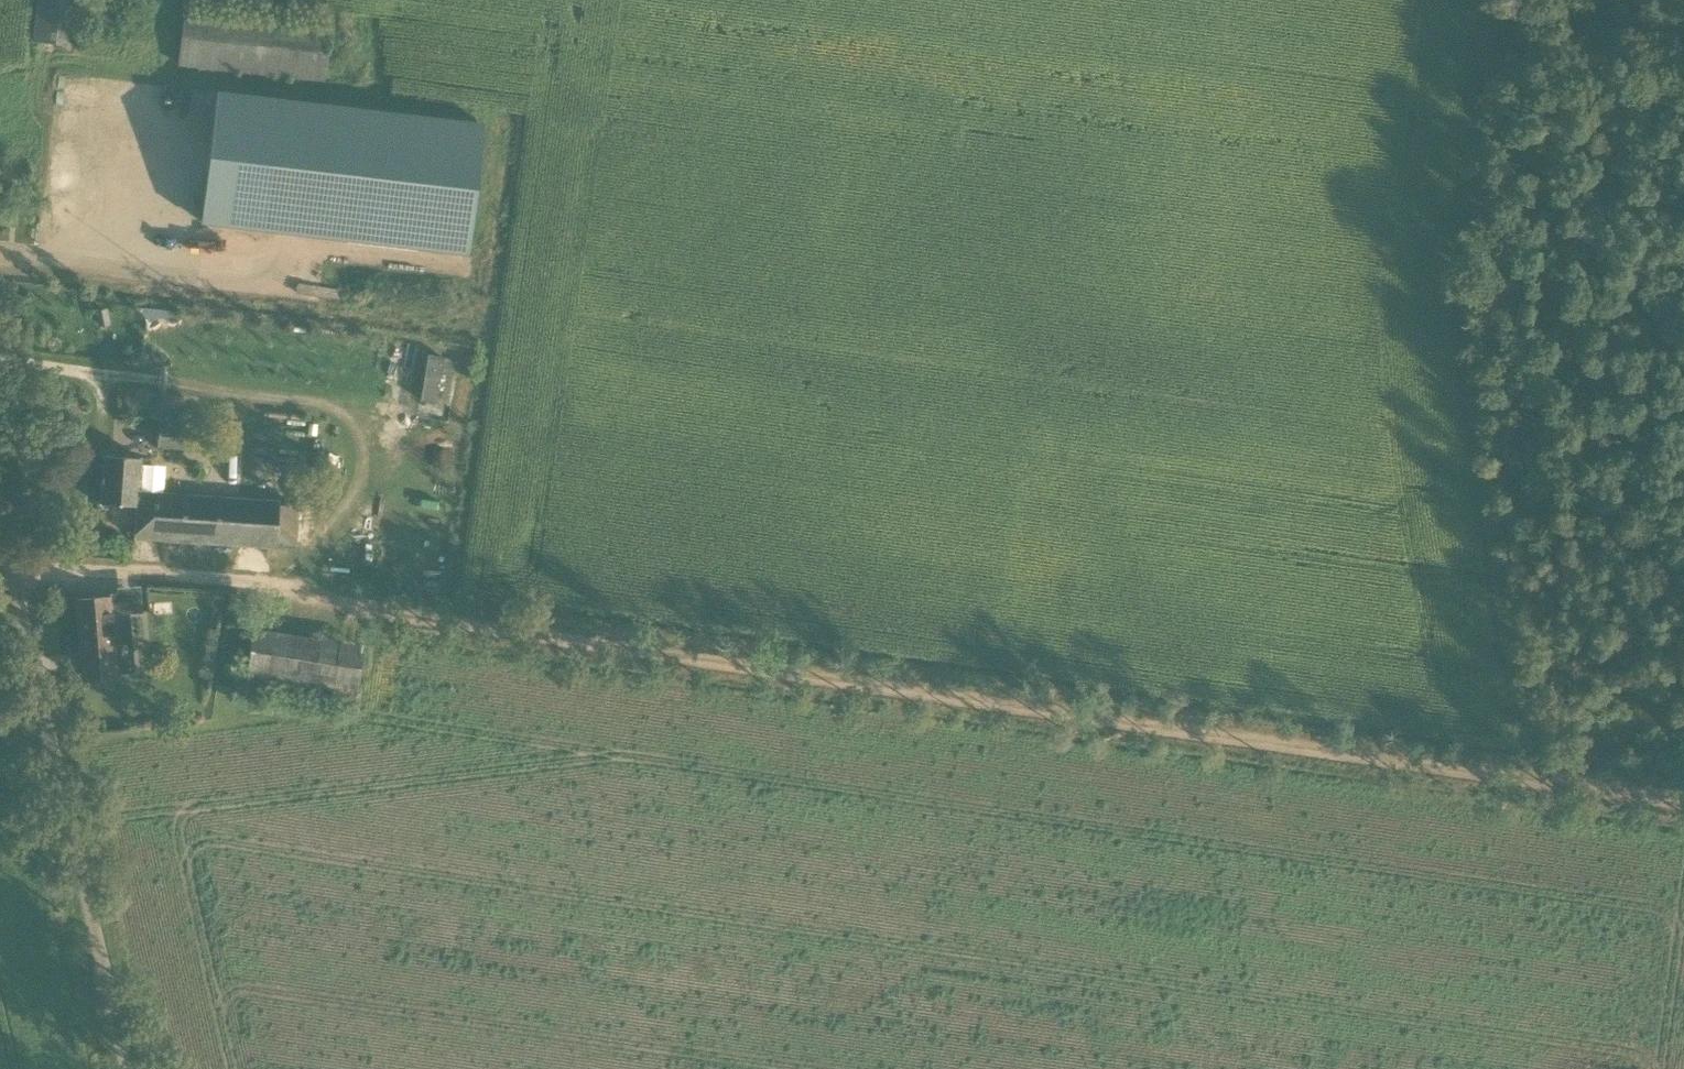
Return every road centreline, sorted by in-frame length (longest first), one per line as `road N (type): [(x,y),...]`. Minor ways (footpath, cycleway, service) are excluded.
road 1 (unclassified): [(127,1068),(0,531)]

